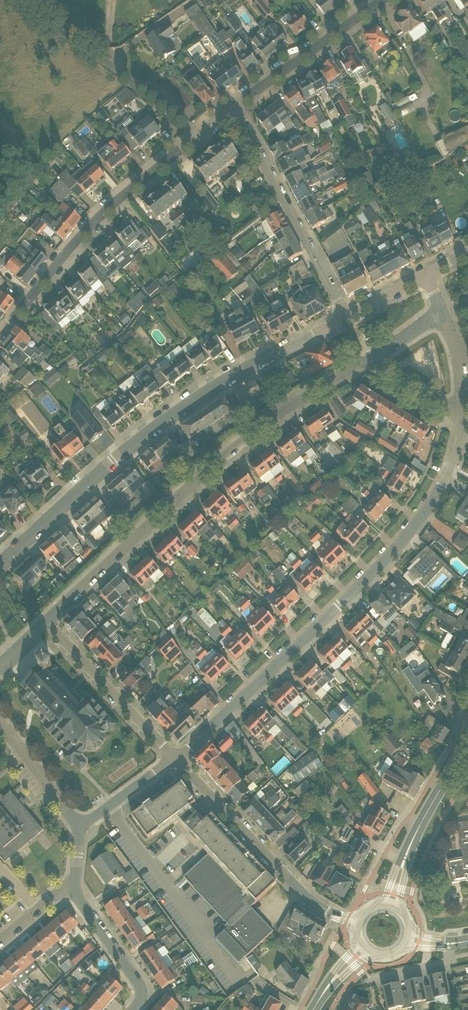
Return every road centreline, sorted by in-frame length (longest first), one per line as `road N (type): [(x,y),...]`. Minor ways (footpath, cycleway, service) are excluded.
road 1 (unclassified): [(176,759),(403,540),(442,487),(462,408)]
road 2 (residential): [(0,565),(187,405),(347,316)]
road 3 (residential): [(46,622),(276,413),(375,357)]
road 4 (unclassified): [(0,335),(70,247),(197,135)]
road 5 (tertiary): [(359,922),(306,897),(176,759)]
road 6 (unclassified): [(347,316),(234,106)]
road 7 (unclassified): [(197,135),(27,0)]
road 8 (tertiary): [(176,759),(46,622)]
road 9 (unclassified): [(234,106),(381,0)]
road 10 (unclassified): [(132,1009),(141,988),(75,887)]
road 11 (unclassified): [(80,826),(0,721)]
road 12 (secondary): [(467,743),(406,856)]

